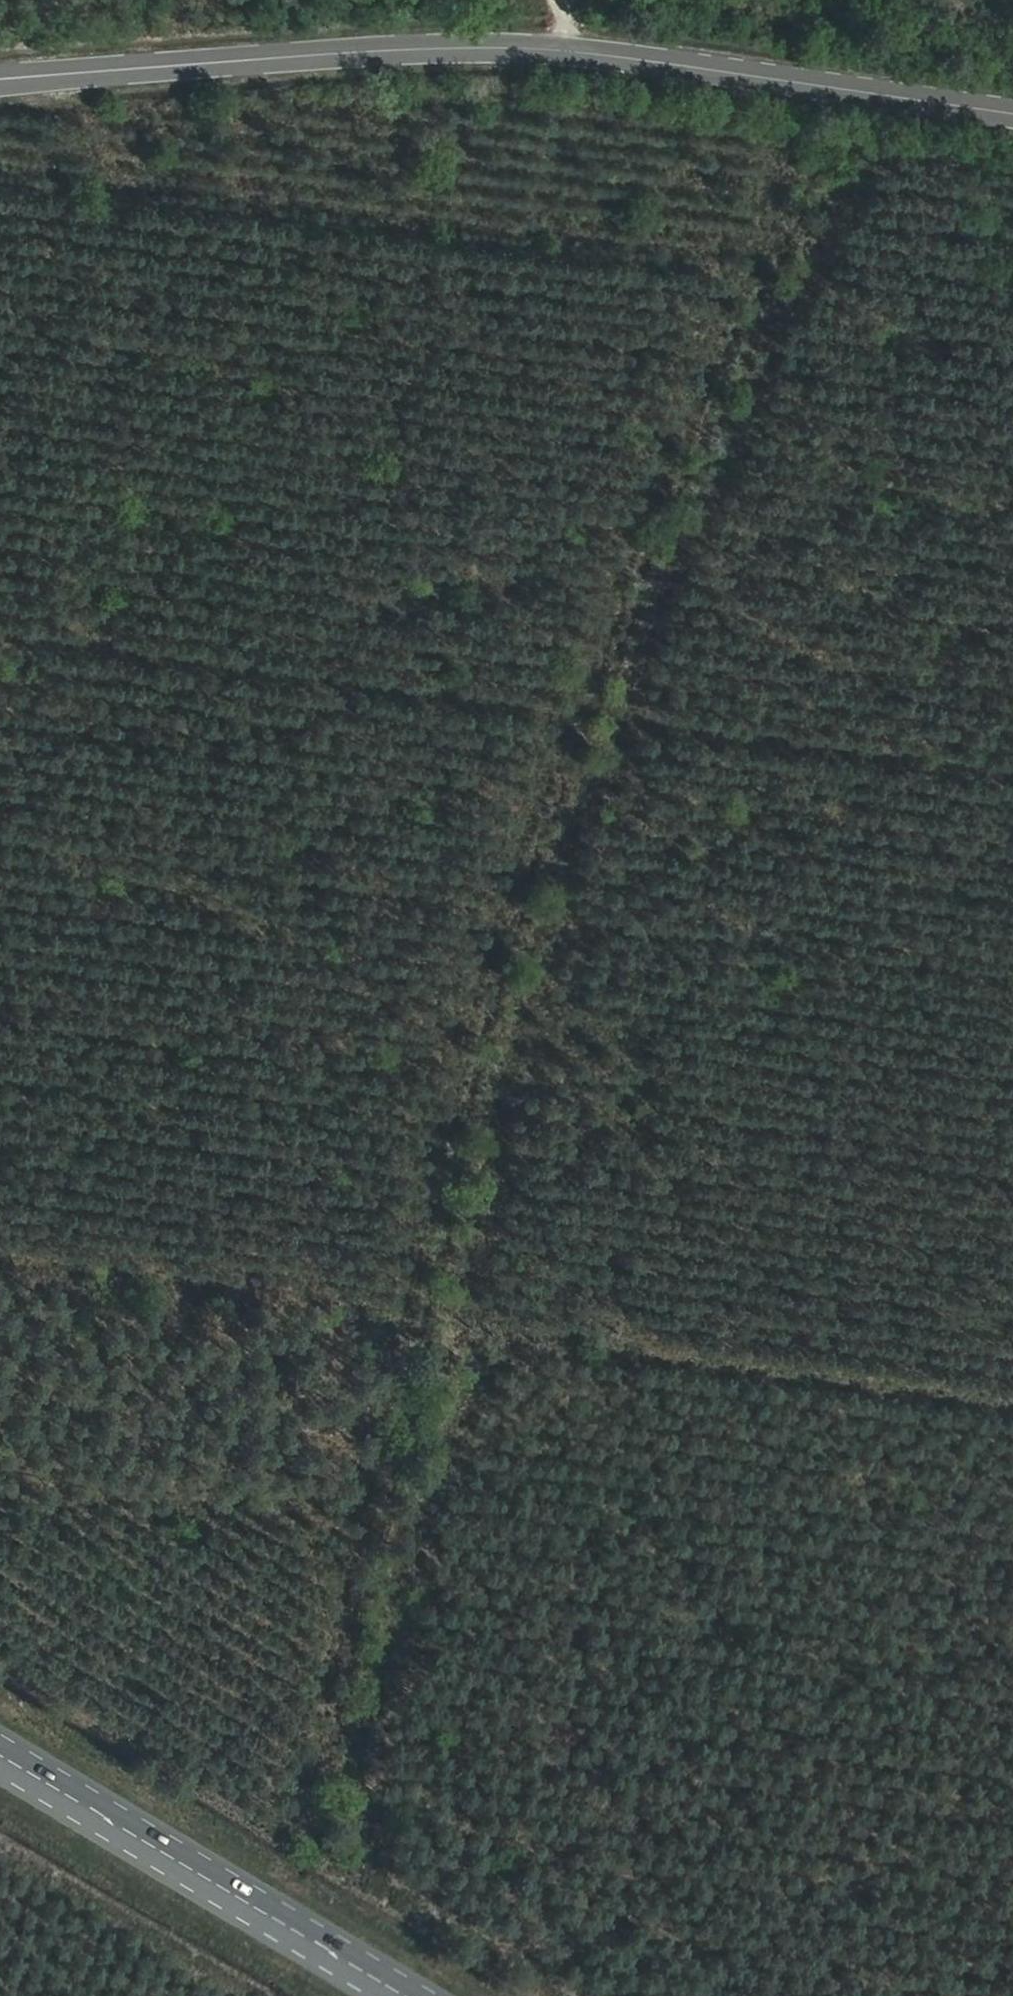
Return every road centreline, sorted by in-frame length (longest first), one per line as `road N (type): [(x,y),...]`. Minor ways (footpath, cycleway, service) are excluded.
road 1 (secondary): [(0,84),(383,58),(628,56),(1012,114)]
road 2 (secondary): [(0,1756),(401,1995)]

